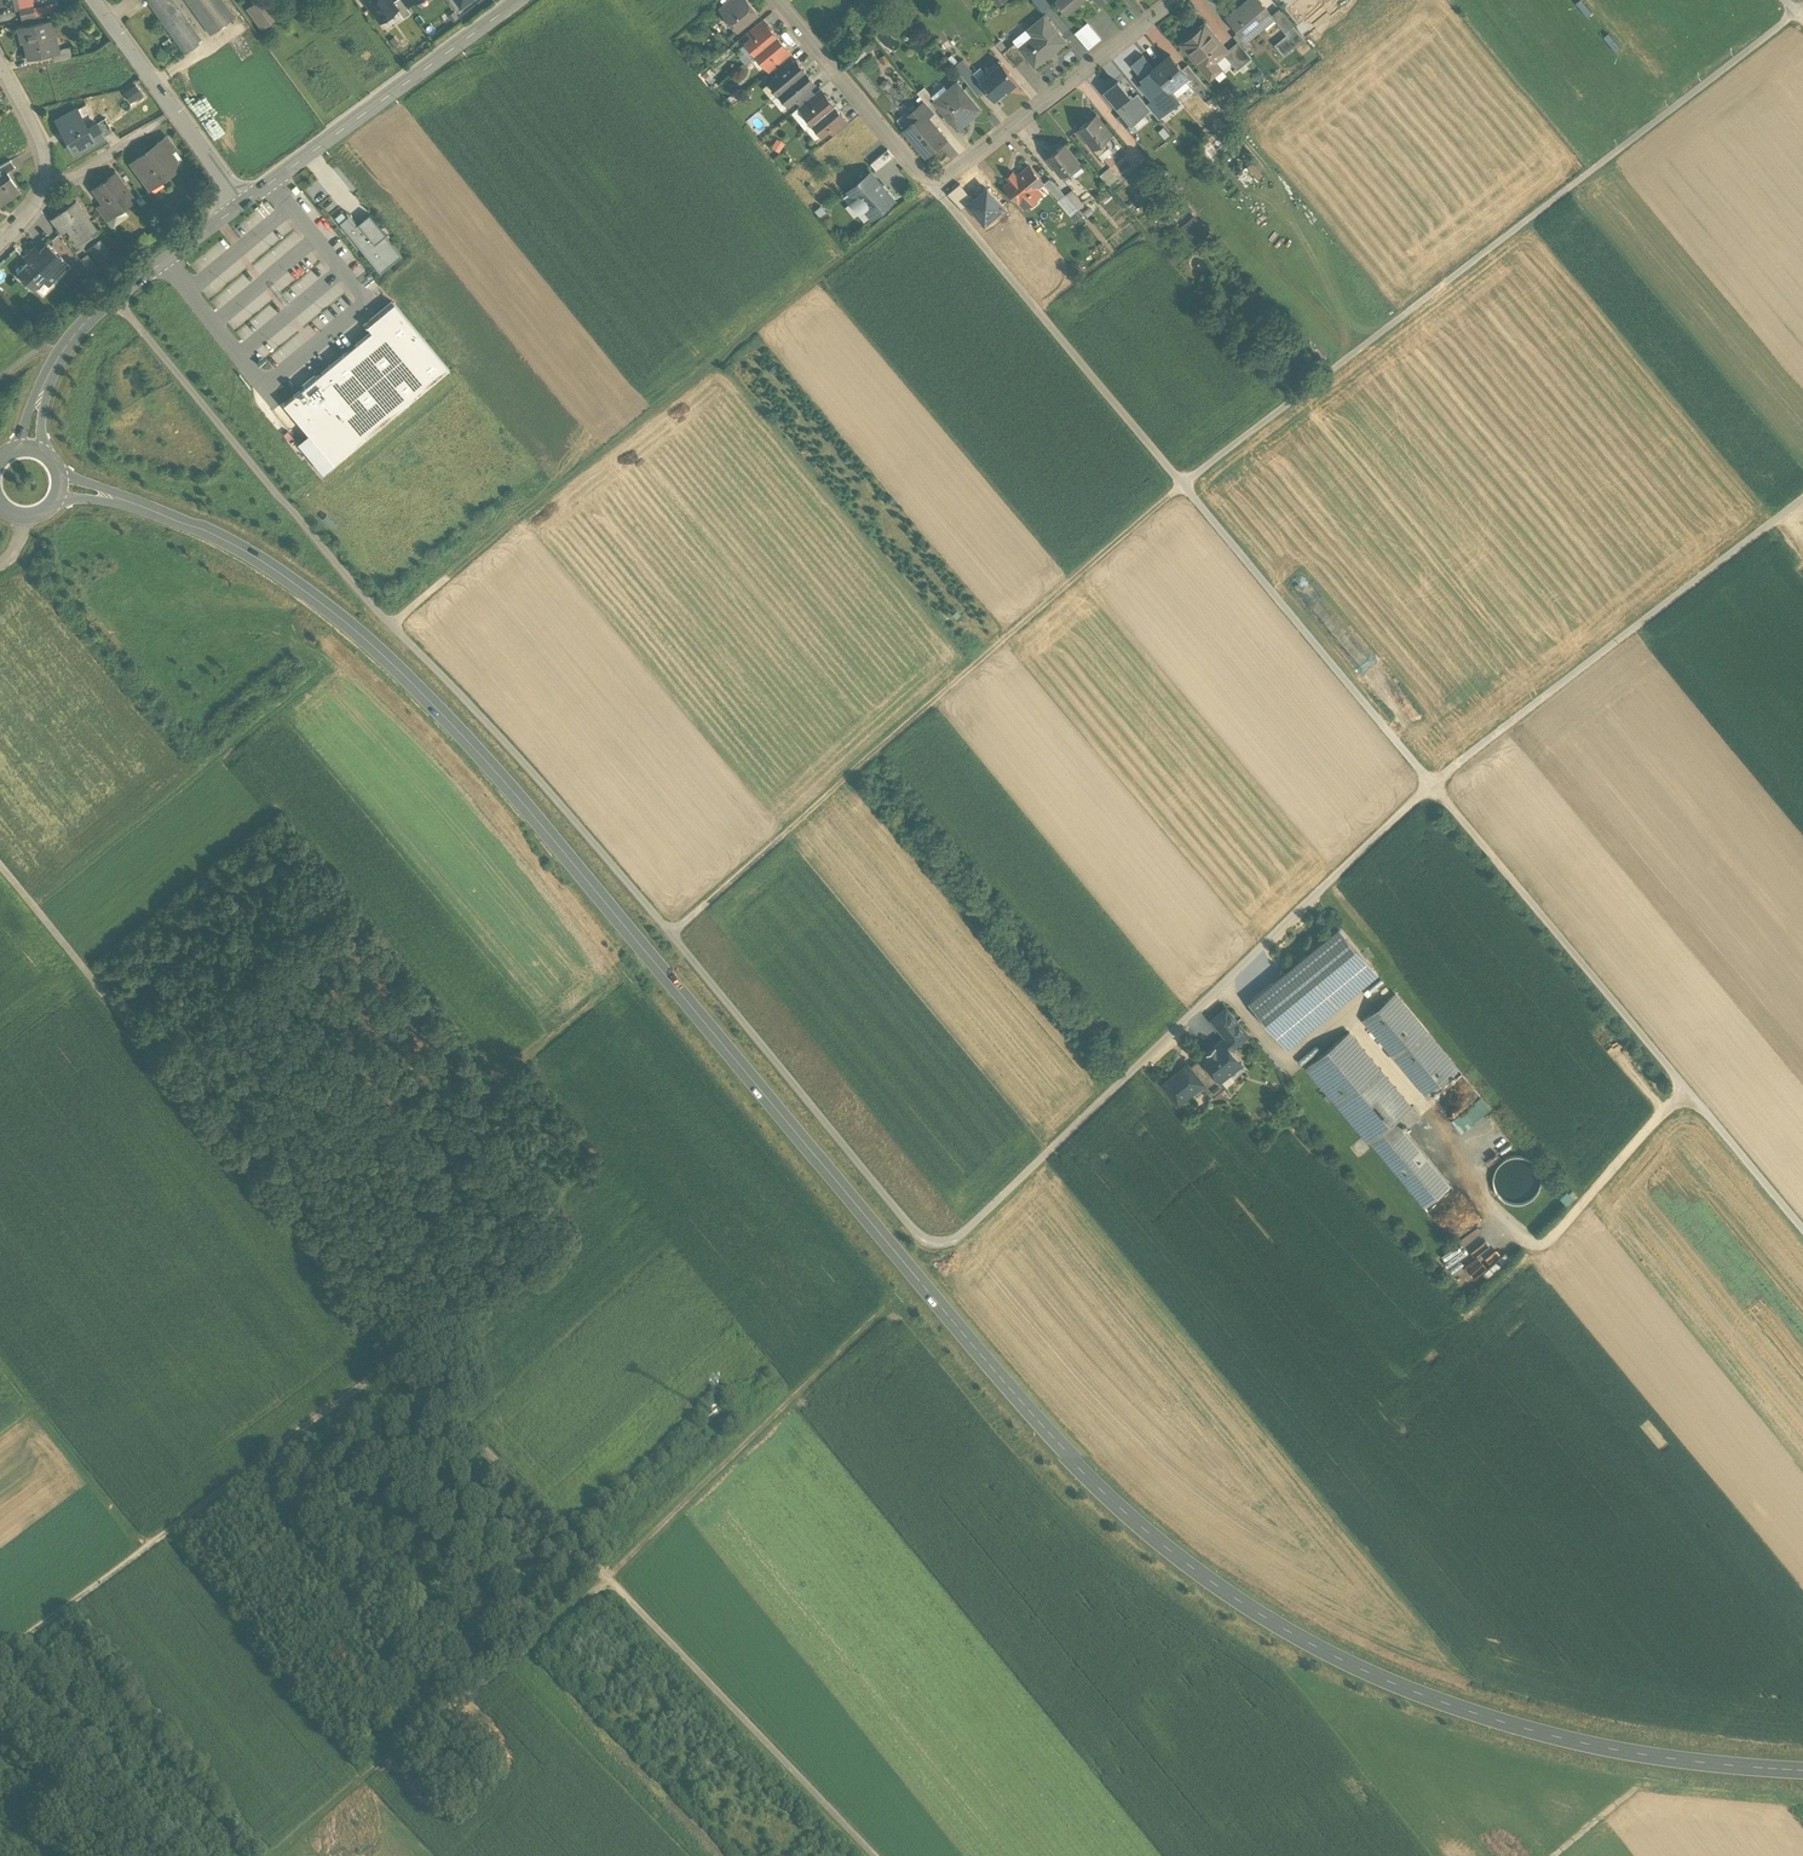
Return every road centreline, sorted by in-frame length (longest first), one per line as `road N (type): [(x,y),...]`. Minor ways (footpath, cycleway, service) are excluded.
road 1 (secondary): [(1802,1769),(1657,1757),(1406,1687),(1253,1608),(1149,1532),(1023,1406),(518,801),(406,680),(287,582),(223,543),(123,496),(58,490)]
road 2 (track): [(1432,788),(957,1241),(925,1241),(894,1211),(672,933)]
road 3 (track): [(672,933),(521,755),(390,625),(115,296)]
road 4 (track): [(895,1301),(577,1614),(280,1855)]
road 5 (track): [(1802,6),(1181,484)]
road 6 (track): [(932,186),(390,625)]
road 7 (track): [(875,1855),(400,1356)]
road 8 (track): [(1181,484),(1172,507),(1005,653),(872,753),(672,933)]
road 9 (track): [(400,1356),(0,865)]
road 10 (residential): [(1172,0),(932,186),(777,0)]
road 11 (track): [(400,1356),(0,1656)]
road 12 (track): [(1802,501),(1432,788)]
road 13 (track): [(617,981),(311,1250)]
road 14 (track): [(350,662),(37,910)]
road 15 (track): [(1432,788),(1686,1092)]
road 16 (track): [(1181,484),(1432,788)]
road 17 (track): [(932,186),(1181,484)]
road 18 (tertiary): [(517,0),(242,201)]
road 19 (tertiary): [(242,201),(87,320),(42,383),(32,448)]
road 20 (track): [(1479,1310),(1686,1092)]
road 21 (residential): [(96,0),(242,201)]
road 22 (track): [(0,1364),(149,1546)]
road 23 (track): [(1686,1092),(1802,1231)]
road 24 (residential): [(177,124),(77,187),(50,188)]
road 25 (residential): [(0,65),(47,149),(50,188)]

